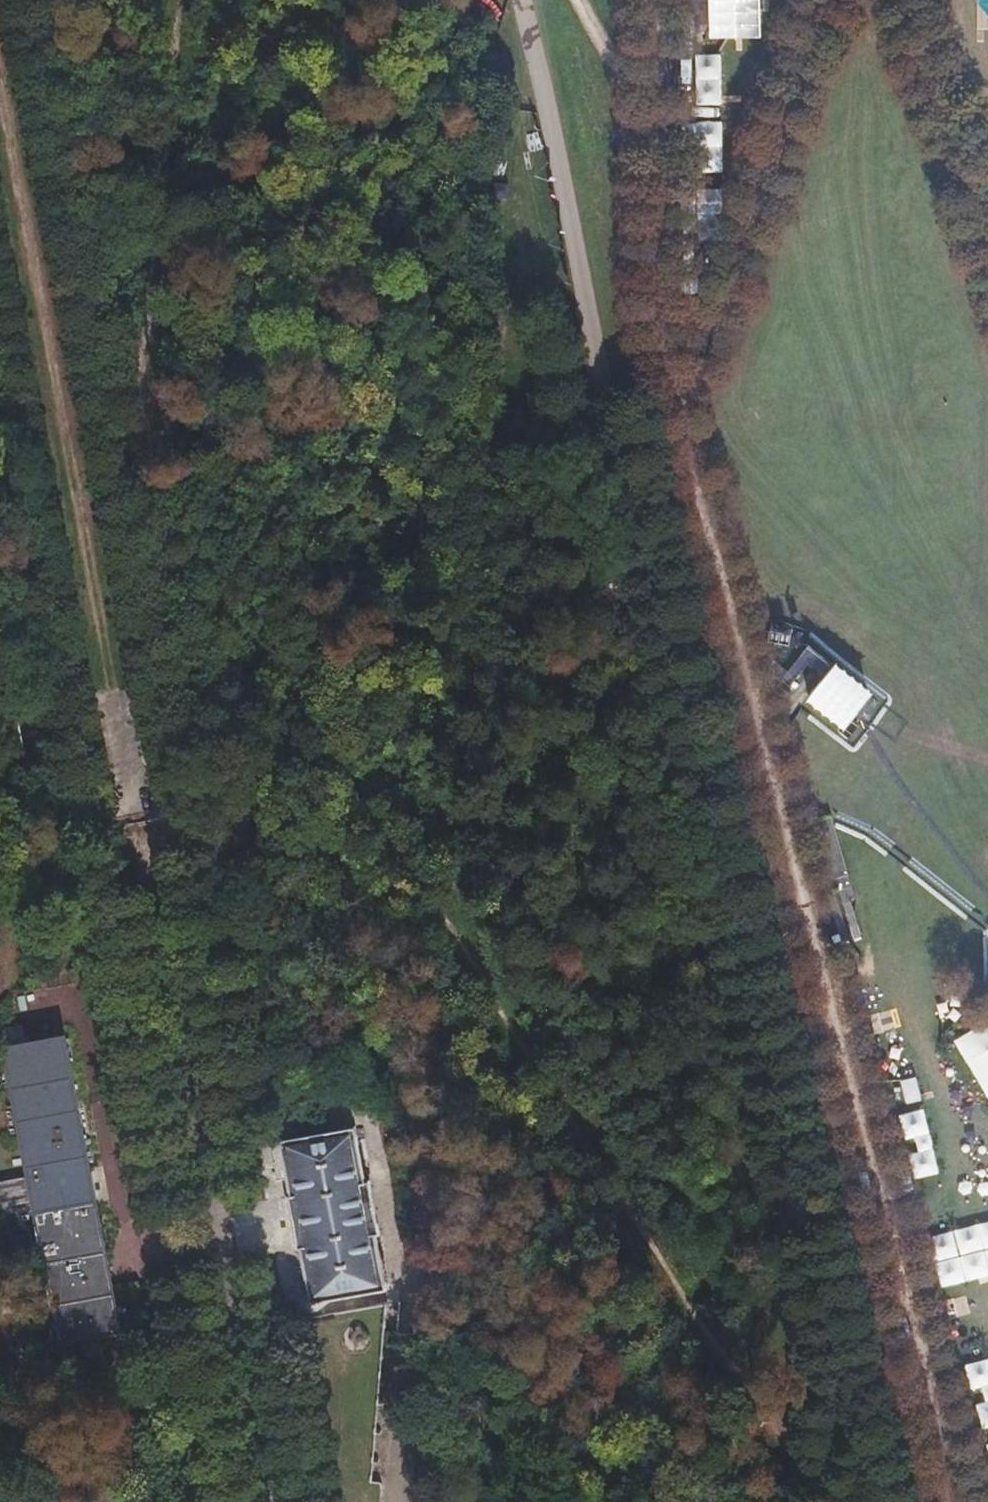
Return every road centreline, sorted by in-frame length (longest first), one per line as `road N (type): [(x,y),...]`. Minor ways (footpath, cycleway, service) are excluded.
road 1 (track): [(819,1501),(447,925)]
road 2 (track): [(987,230),(900,0)]

